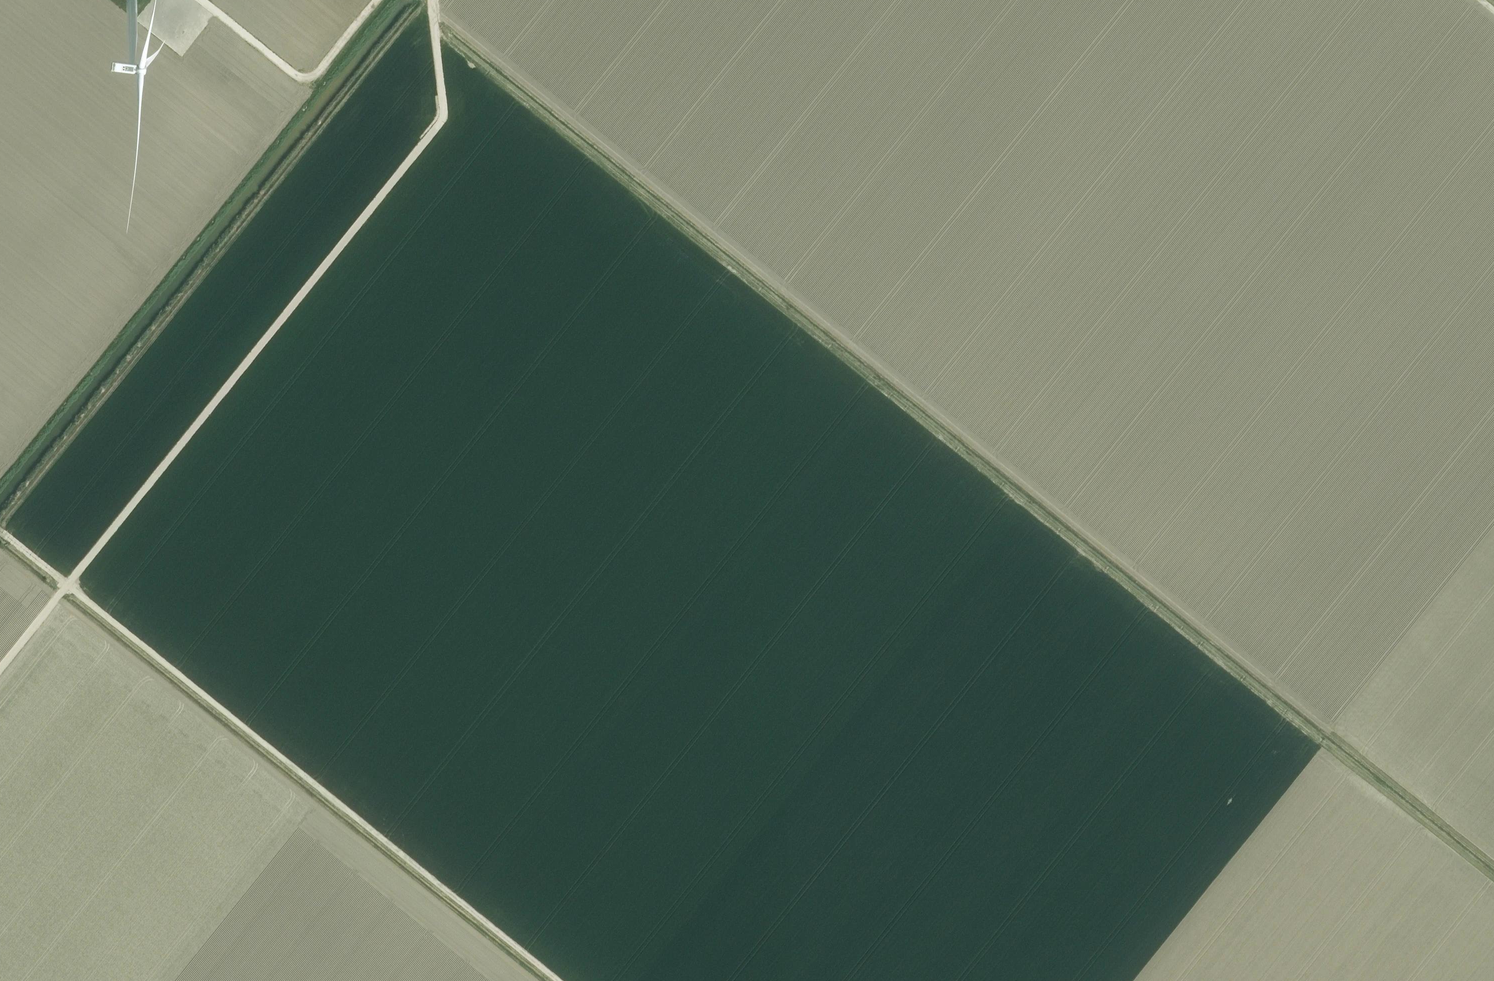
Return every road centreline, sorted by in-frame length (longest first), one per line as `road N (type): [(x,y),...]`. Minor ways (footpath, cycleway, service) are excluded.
road 1 (track): [(434,0),(444,108),(421,149),(0,669)]
road 2 (track): [(376,0),(312,76),(284,71),(194,0)]

